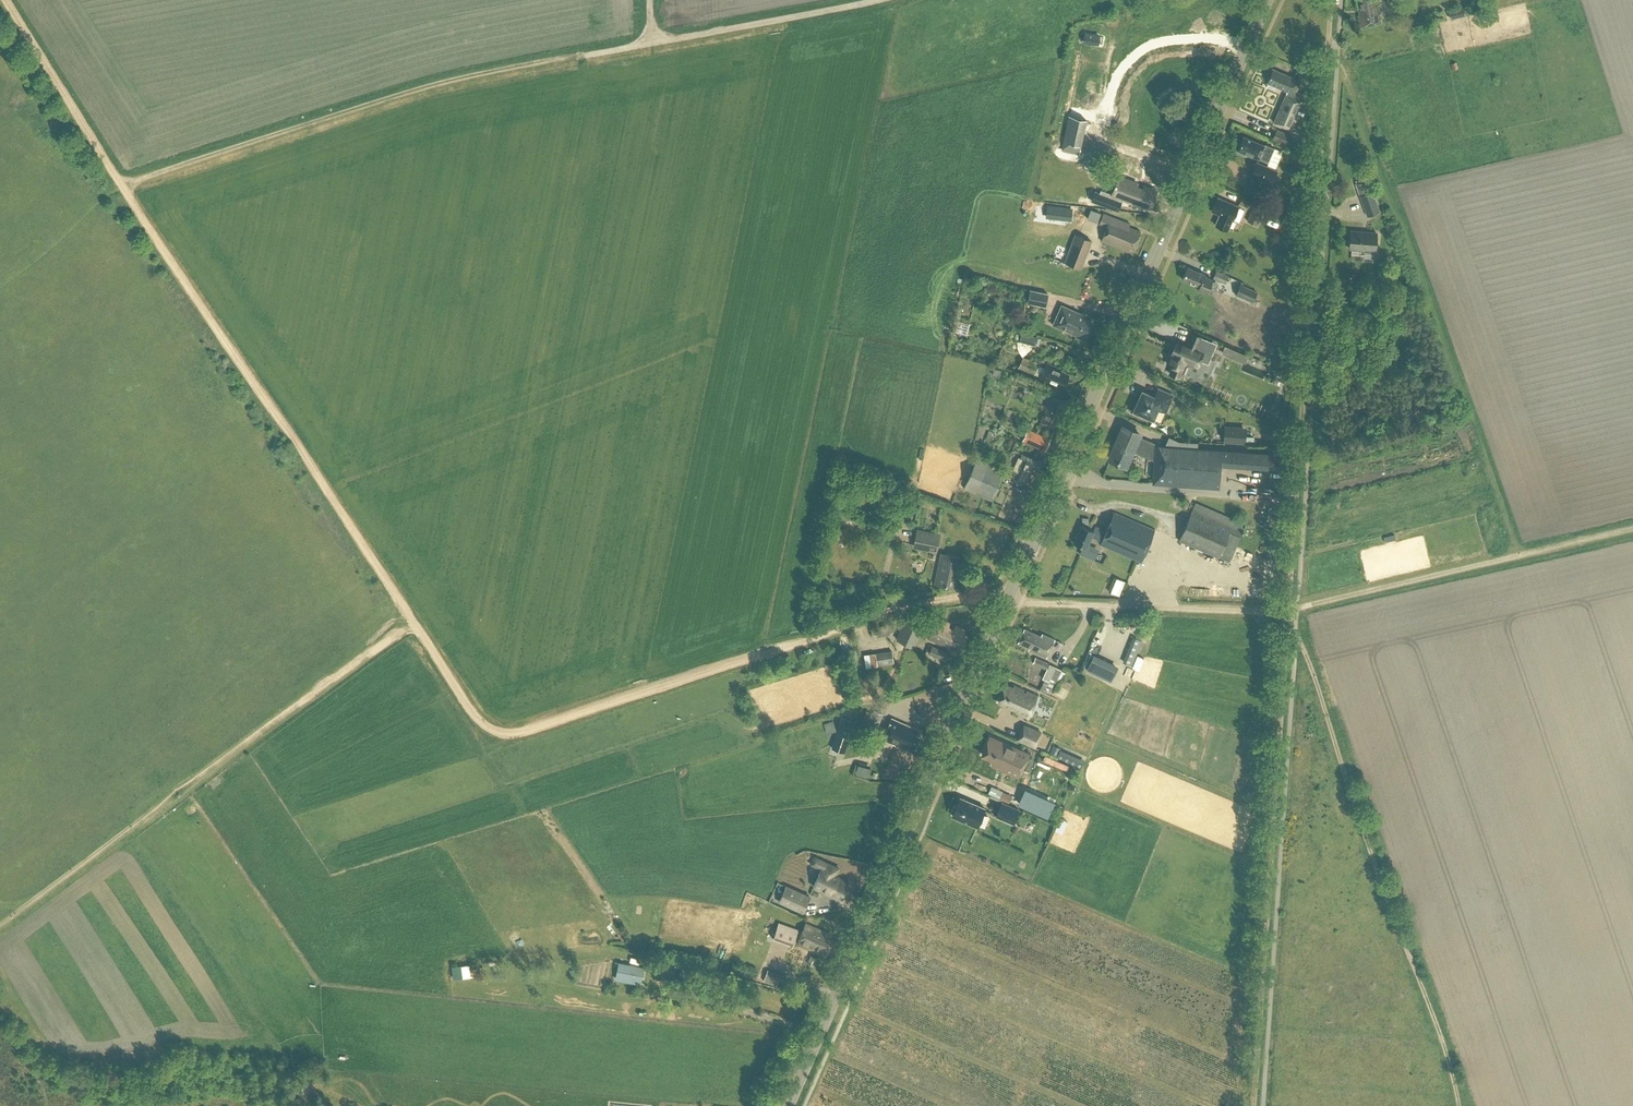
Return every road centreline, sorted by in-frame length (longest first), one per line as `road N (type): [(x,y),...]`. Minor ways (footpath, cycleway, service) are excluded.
road 1 (tertiary): [(787,1105),(1267,0)]
road 2 (track): [(413,621),(470,710),(504,733),(843,624),(973,594),(1031,604),(1289,611)]
road 3 (track): [(650,0),(652,43),(474,75),(120,184)]
road 4 (track): [(1328,51),(1289,611)]
road 5 (track): [(1519,553),(1337,55)]
road 6 (track): [(120,184),(413,621)]
road 7 (track): [(413,621),(0,925)]
road 8 (track): [(1460,1105),(1303,648),(1287,634)]
road 9 (track): [(1287,634),(1253,1105)]
road 10 (track): [(1289,611),(1632,527)]
road 11 (unclassified): [(877,0),(652,43)]
road 12 (track): [(4,0),(120,184)]

